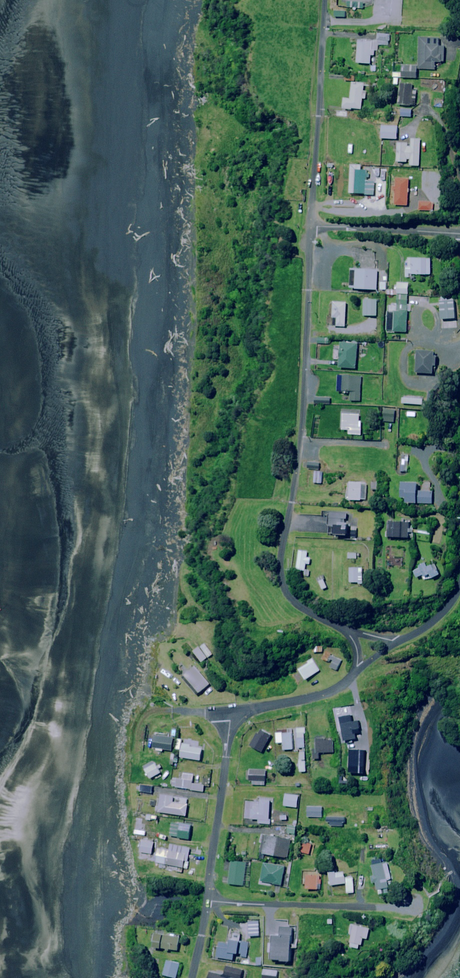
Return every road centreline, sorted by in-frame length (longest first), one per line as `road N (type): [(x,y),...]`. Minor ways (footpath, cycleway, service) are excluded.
road 1 (residential): [(347,628),(305,610),(282,580),(301,437),(311,226)]
road 2 (residential): [(311,226),(325,0)]
road 3 (residential): [(227,713),(207,901)]
road 4 (residential): [(374,909),(207,901)]
road 5 (unclassified): [(459,233),(311,226)]
road 6 (residential): [(356,672),(329,693),(227,713)]

